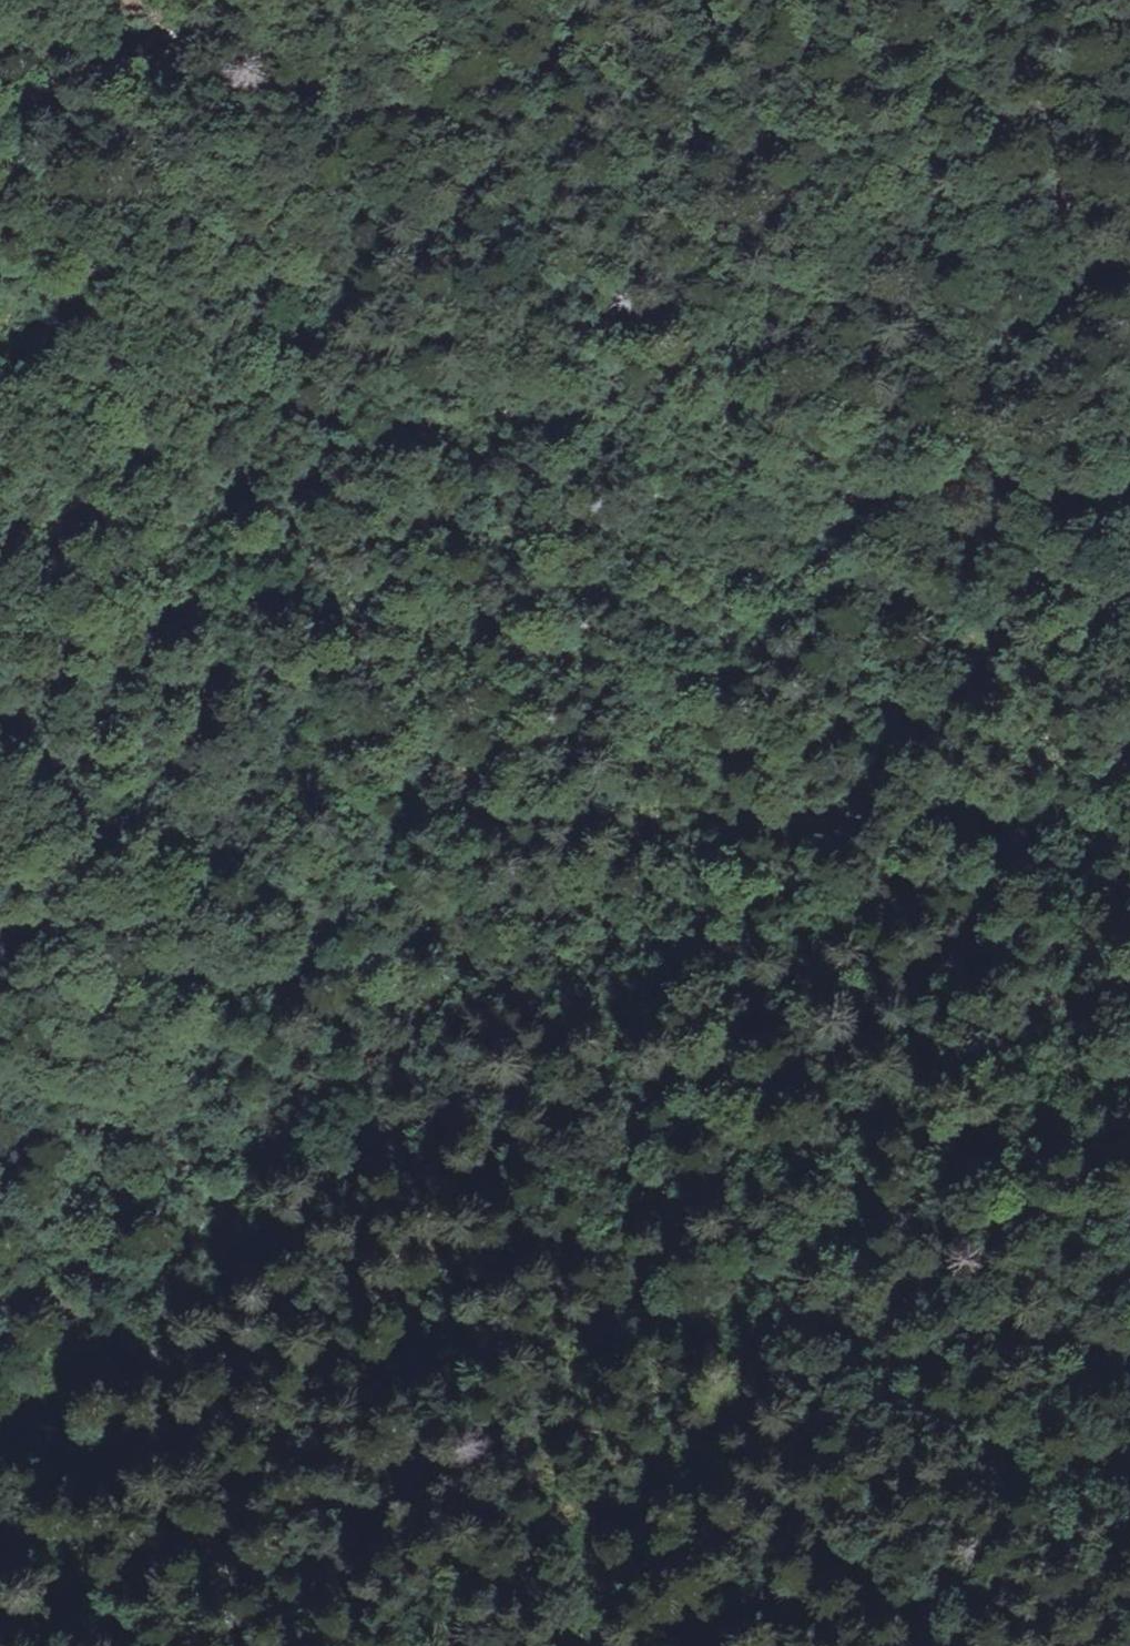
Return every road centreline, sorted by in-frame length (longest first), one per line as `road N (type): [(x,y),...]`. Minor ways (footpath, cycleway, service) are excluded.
road 1 (track): [(600,1645),(824,1241),(993,982),(1028,881),(1076,841),(955,804),(945,721),(983,599),(478,929)]
road 2 (track): [(983,599),(735,579),(607,536),(485,445)]

